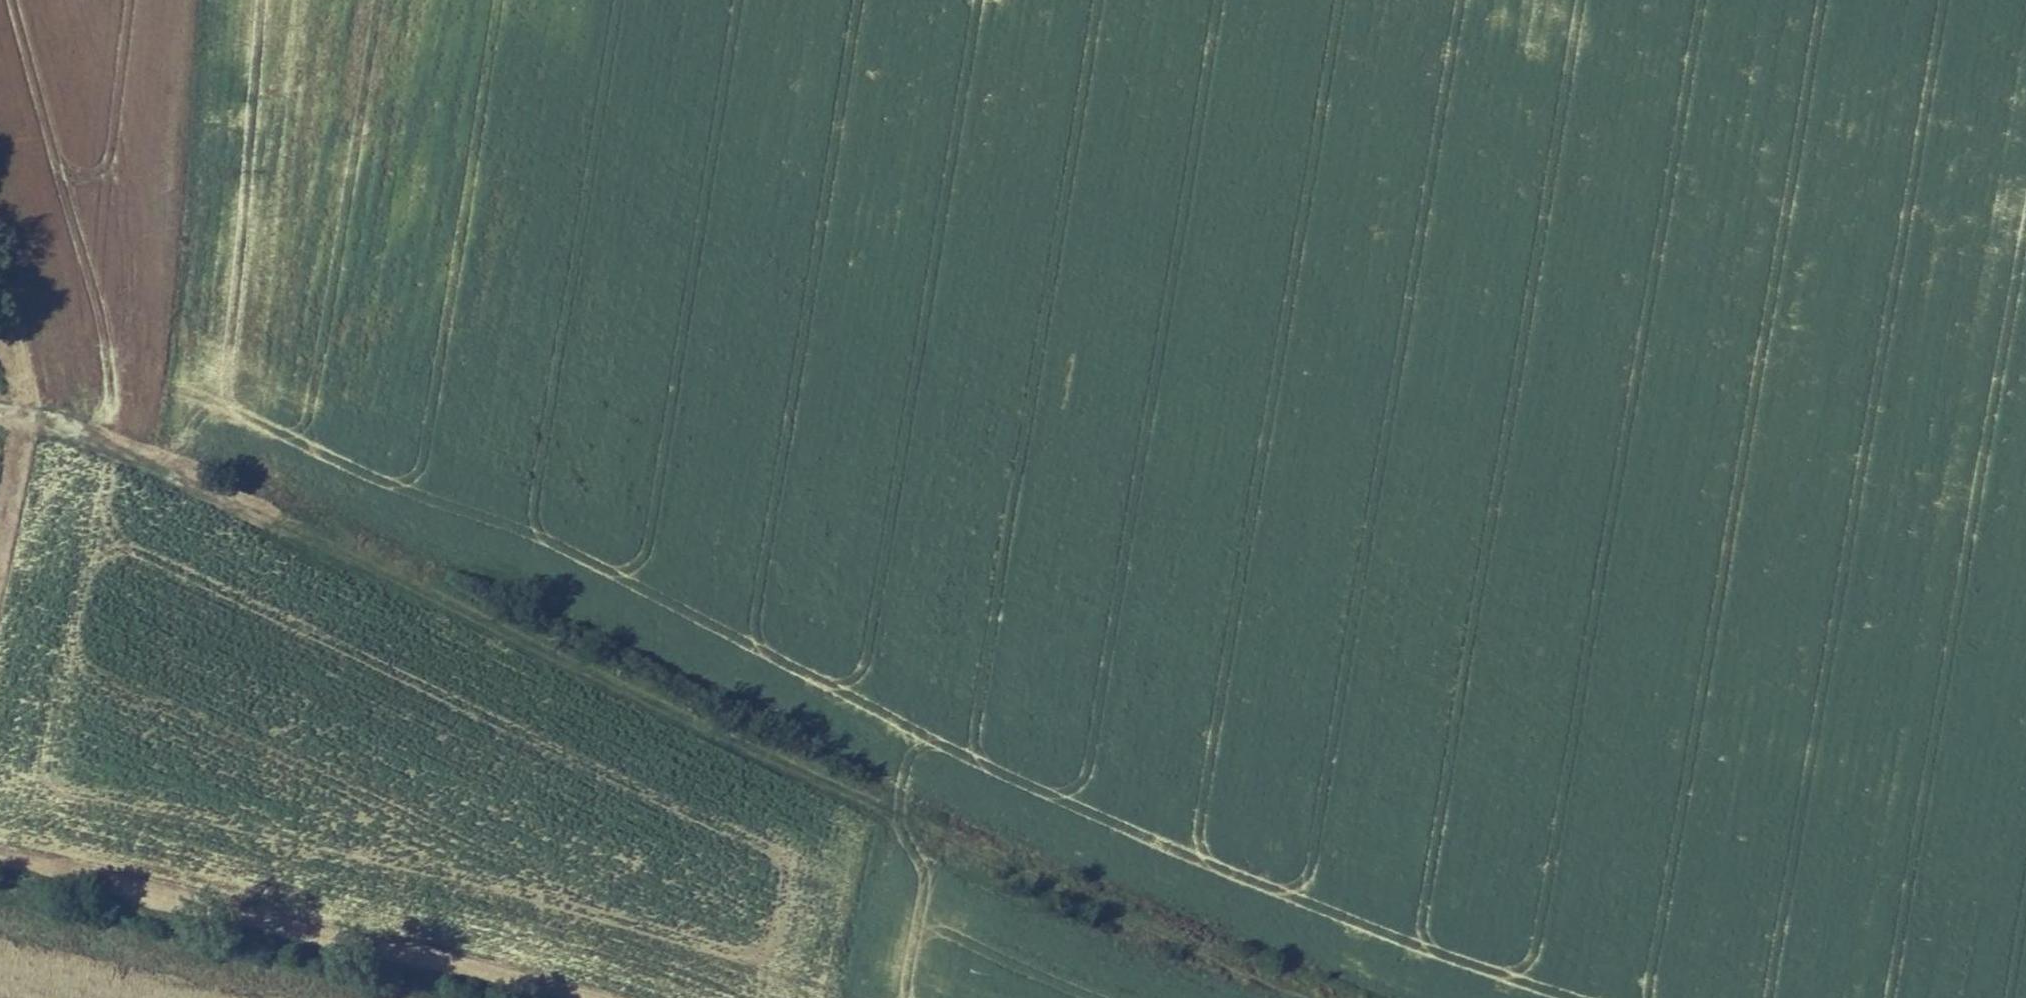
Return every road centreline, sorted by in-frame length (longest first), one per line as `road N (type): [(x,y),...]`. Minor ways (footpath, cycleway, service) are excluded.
road 1 (track): [(1321,997),(873,804),(115,445),(0,411)]

